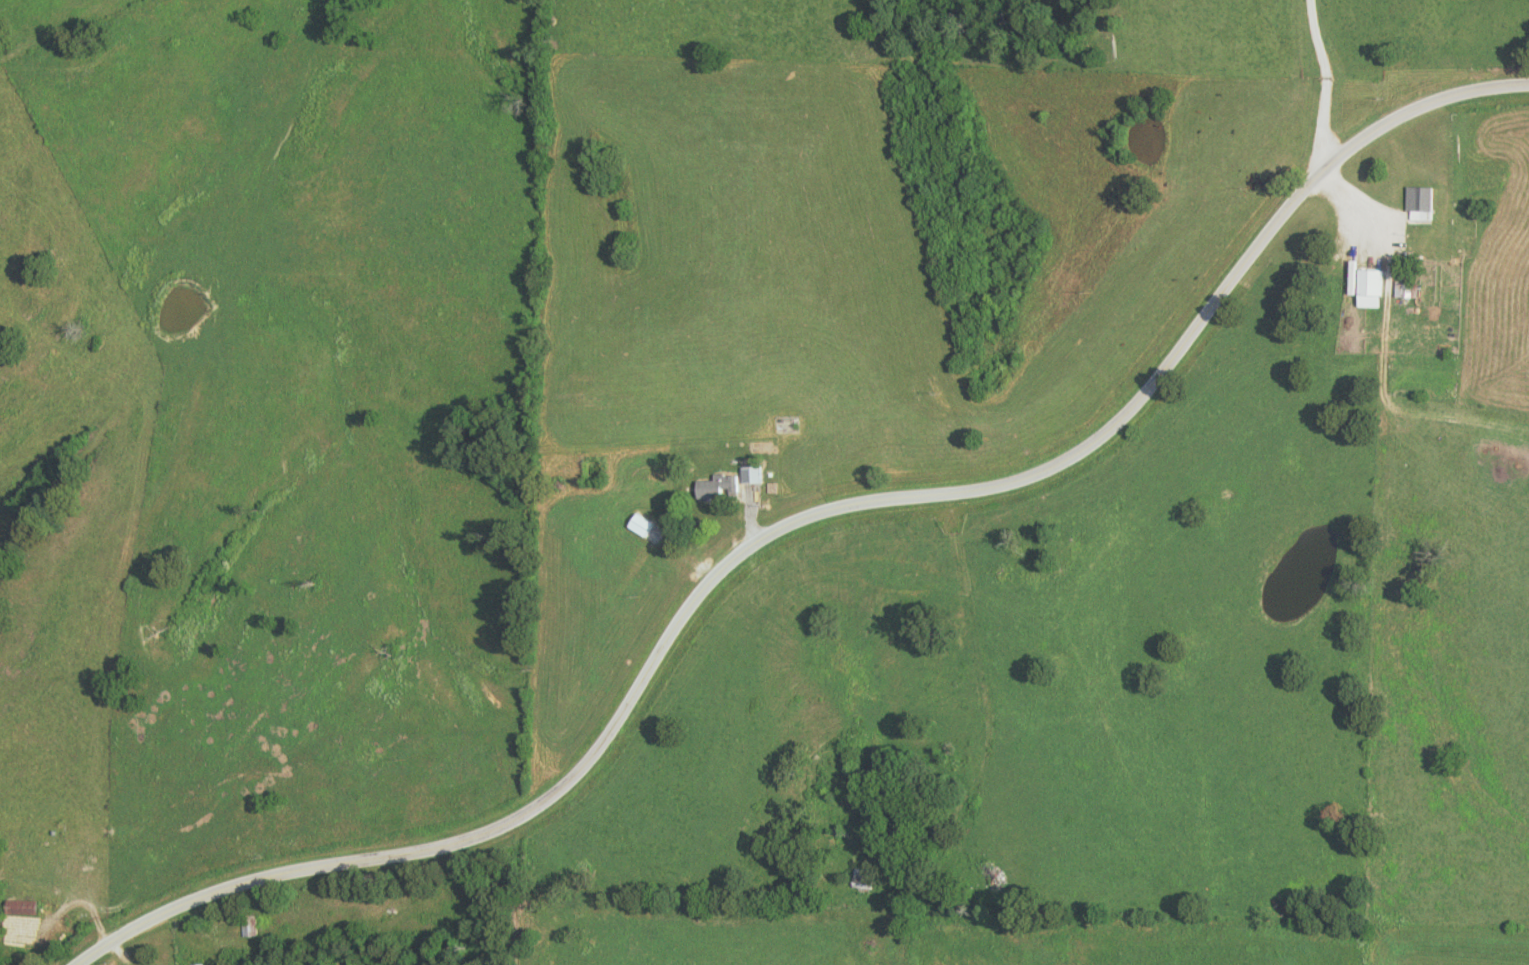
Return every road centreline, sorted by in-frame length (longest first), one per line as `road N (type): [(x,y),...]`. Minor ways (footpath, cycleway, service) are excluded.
road 1 (tertiary): [(73,964),(150,915),(222,885),(346,853),(493,829),(533,811),(597,756),(697,598),(724,563),(765,532),(836,504),(1028,478),(1067,460),(1109,433),(1195,345),(1324,171),(1420,108),(1528,88)]
road 2 (residential): [(959,488),(990,727),(984,770),(961,814),(935,841)]

